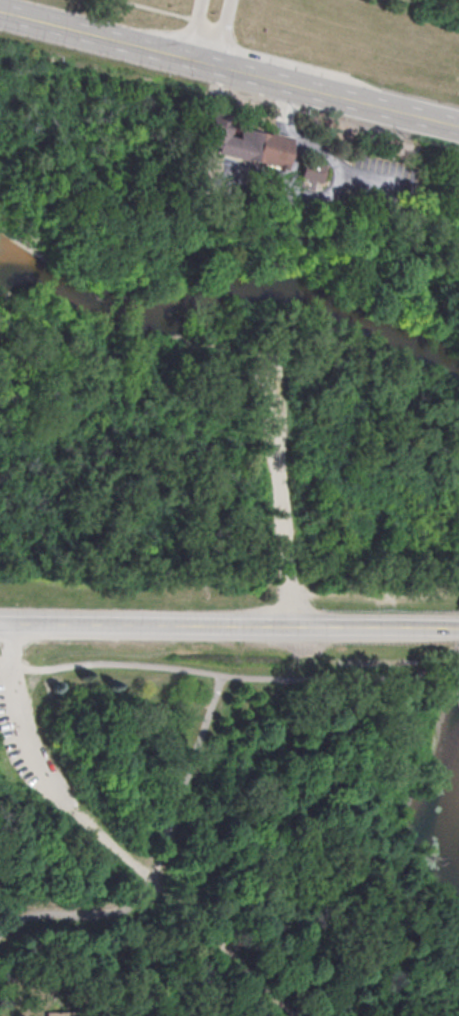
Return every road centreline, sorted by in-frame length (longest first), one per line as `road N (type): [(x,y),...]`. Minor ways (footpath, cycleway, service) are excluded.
road 1 (tertiary): [(458,629),(0,625)]
road 2 (secondary): [(330,97),(0,12)]
road 3 (residential): [(293,628),(271,352)]
road 4 (track): [(296,1015),(149,882)]
road 5 (residential): [(77,816),(42,776),(22,736),(15,662)]
road 6 (secondary): [(458,129),(330,97)]

